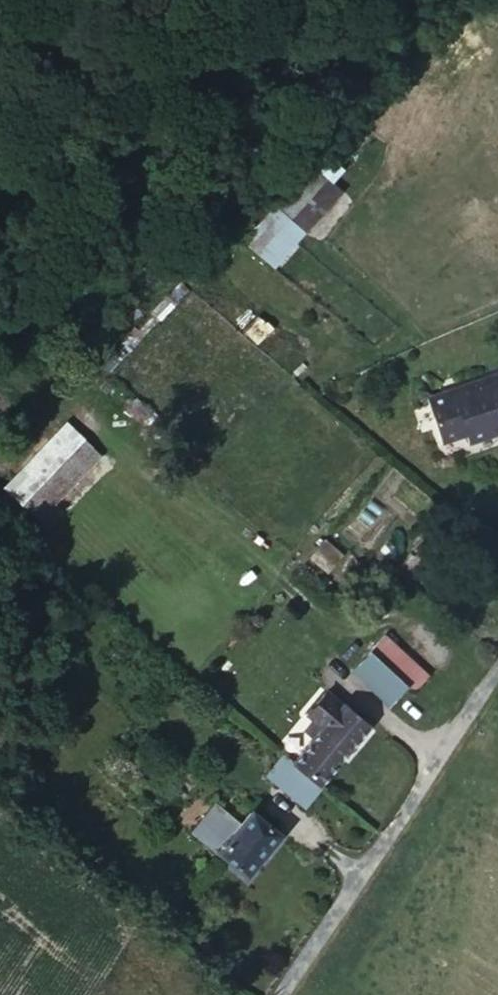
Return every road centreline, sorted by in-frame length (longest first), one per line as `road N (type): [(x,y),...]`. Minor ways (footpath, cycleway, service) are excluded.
road 1 (unclassified): [(276,994),(497,661)]

